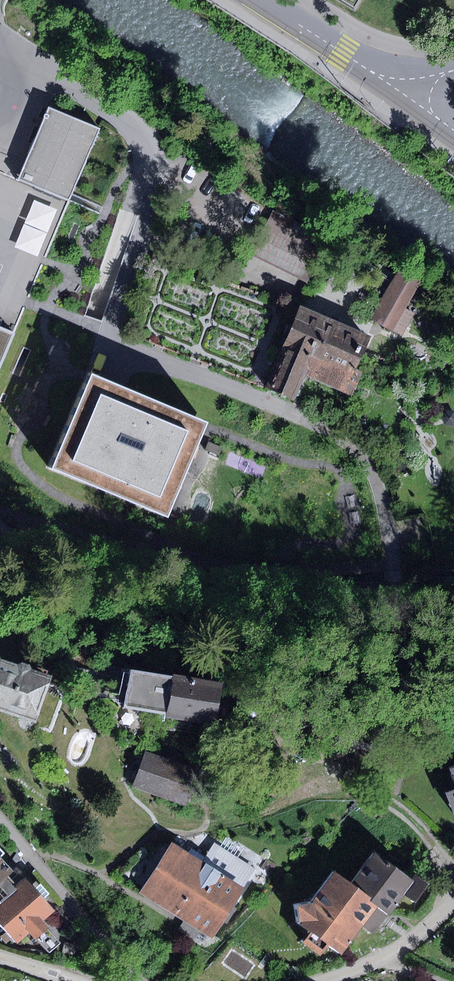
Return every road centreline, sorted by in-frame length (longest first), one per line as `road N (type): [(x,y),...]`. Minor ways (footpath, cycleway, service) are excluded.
road 1 (secondary): [(260,0),(344,54),(401,71)]
road 2 (residential): [(326,980),(387,956),(453,899)]

